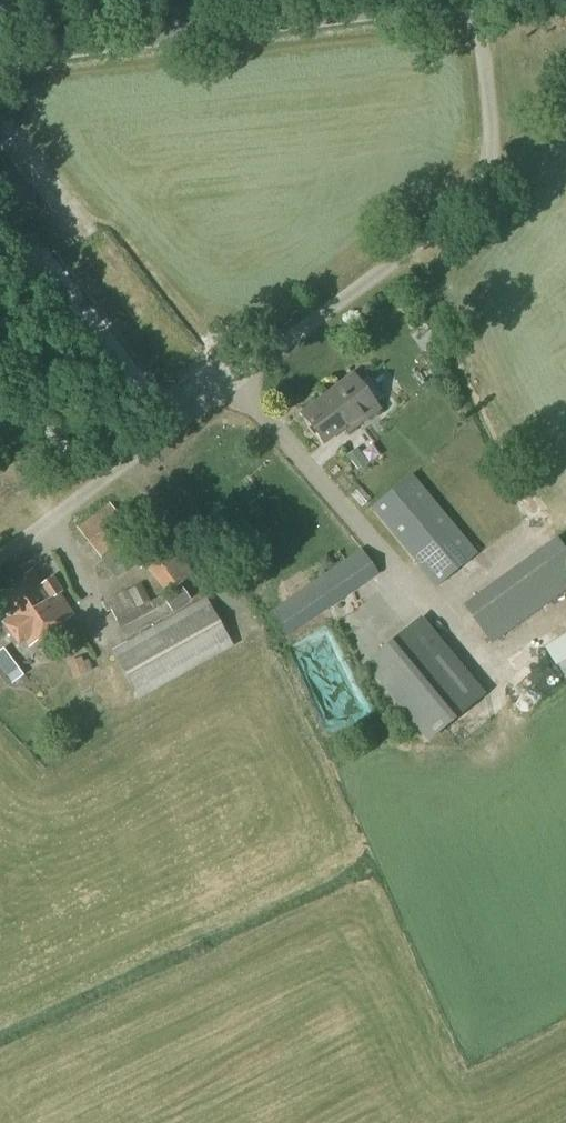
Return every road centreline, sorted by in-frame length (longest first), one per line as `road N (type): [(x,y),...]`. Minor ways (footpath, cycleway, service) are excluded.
road 1 (unclassified): [(0,555),(487,185),(491,125),(473,0)]
road 2 (unclassified): [(0,58),(456,0)]

